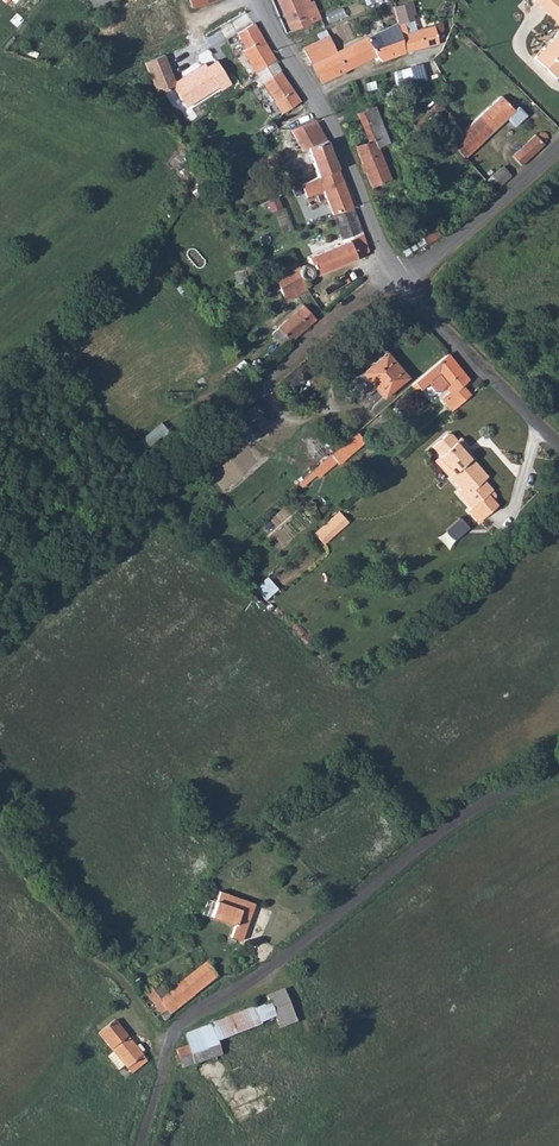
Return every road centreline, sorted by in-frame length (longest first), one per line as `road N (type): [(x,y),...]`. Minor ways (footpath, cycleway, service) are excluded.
road 1 (unclassified): [(558,765),(462,818),(313,937),(188,1019),(169,1042),(139,1145)]
road 2 (track): [(397,269),(0,621)]
road 3 (unclassified): [(405,282),(378,239),(326,114),(259,0)]
road 4 (track): [(0,842),(169,1042)]
road 5 (unclassified): [(558,444),(405,282)]
road 6 (unclassified): [(558,154),(405,282)]

